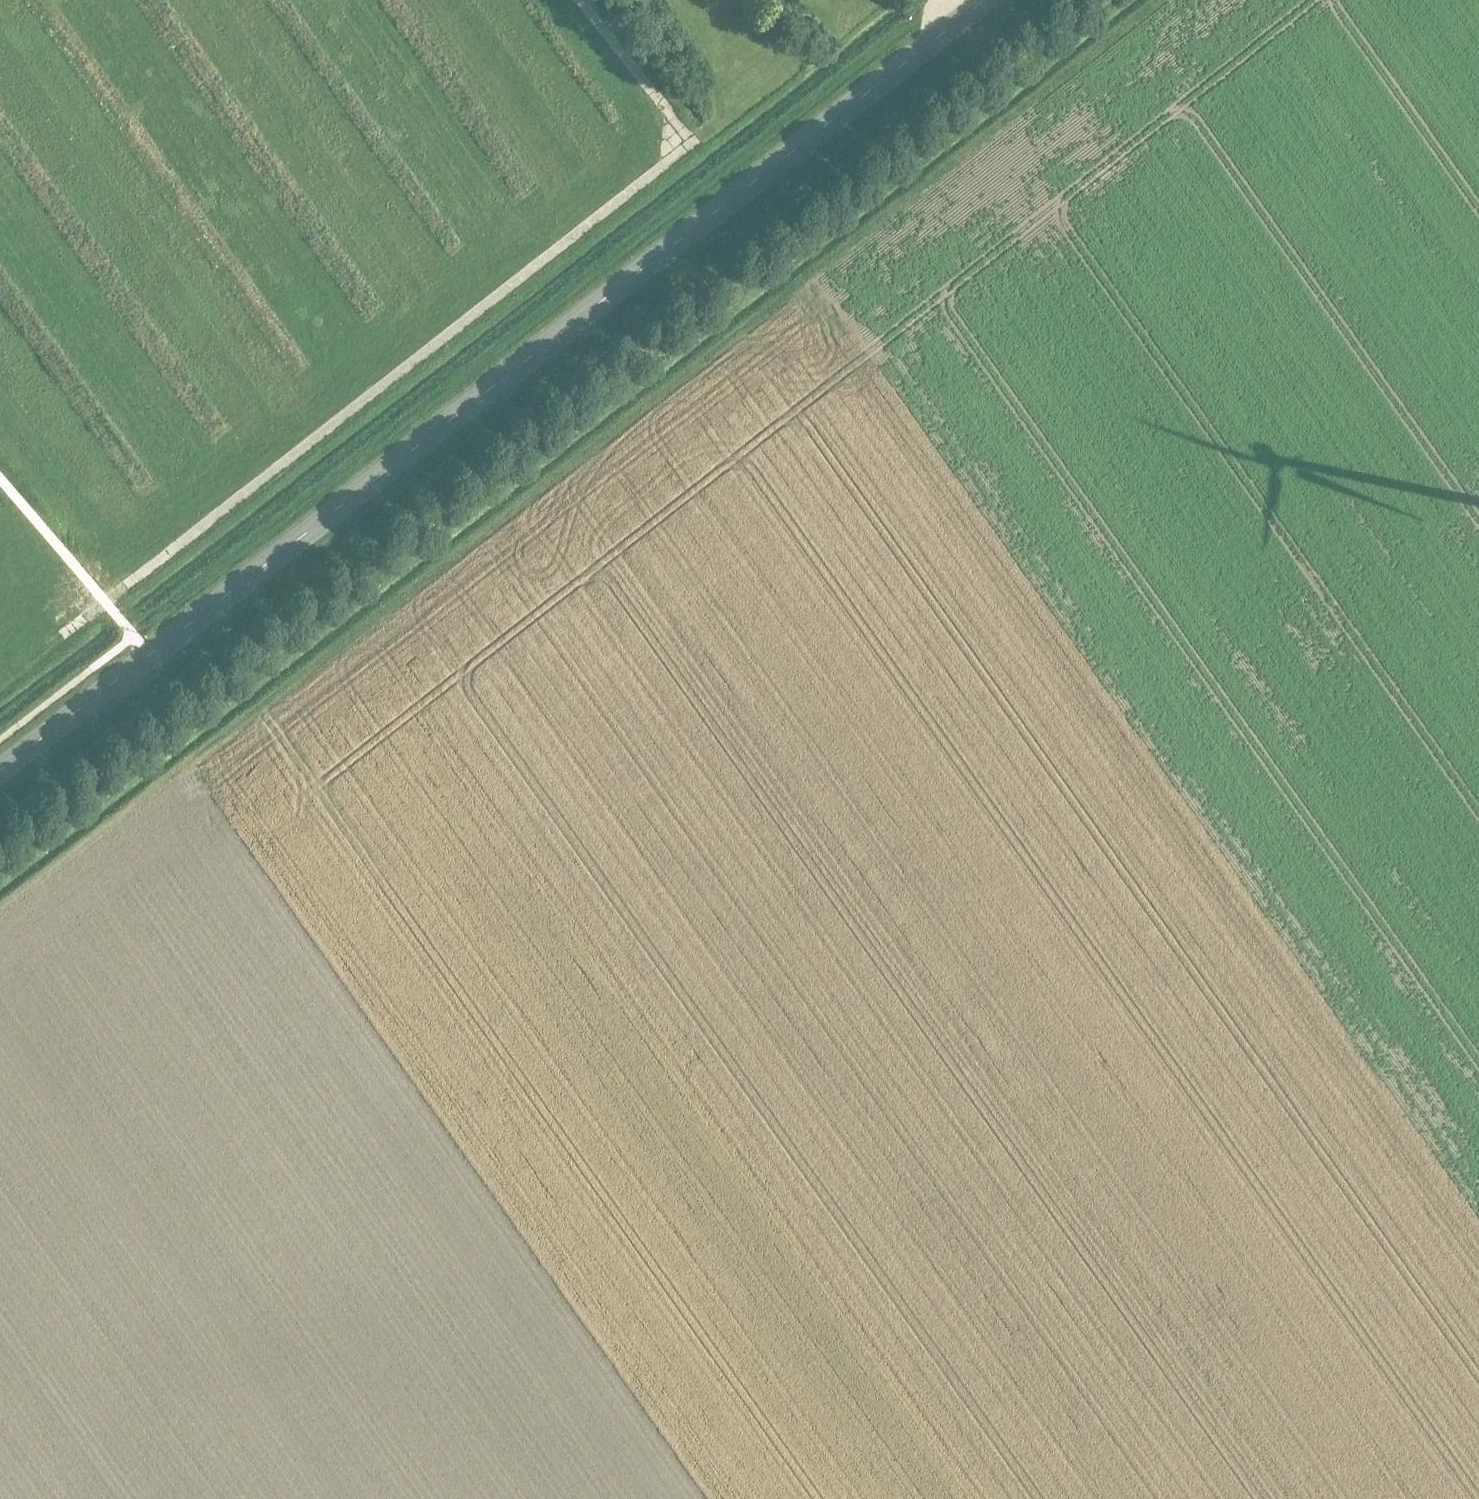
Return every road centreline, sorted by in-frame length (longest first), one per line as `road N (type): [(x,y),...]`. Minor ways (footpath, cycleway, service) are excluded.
road 1 (unclassified): [(0,770),(982,0)]

